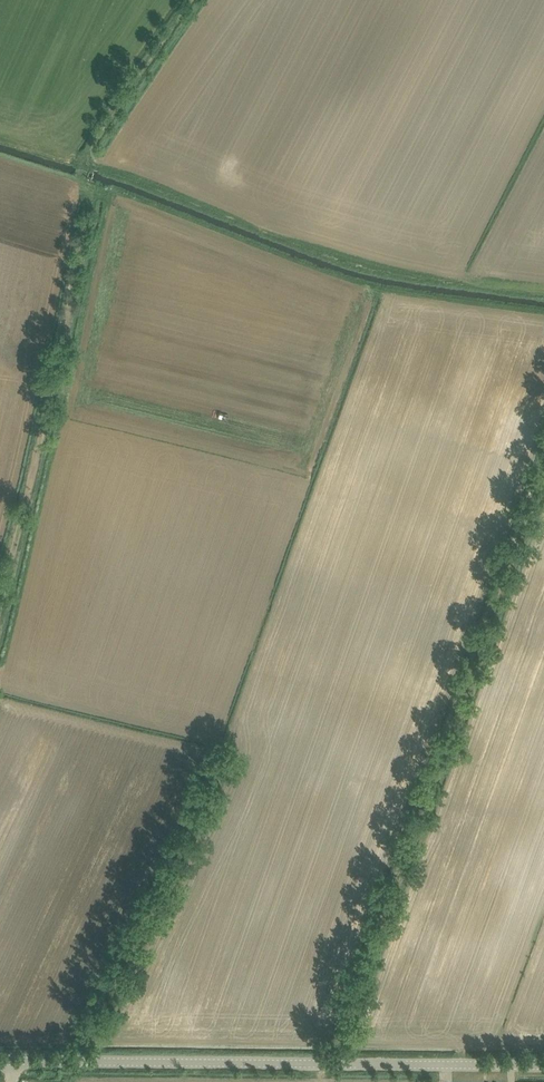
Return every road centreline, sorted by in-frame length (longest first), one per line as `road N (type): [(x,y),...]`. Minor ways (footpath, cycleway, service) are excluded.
road 1 (track): [(0,597),(88,192),(83,154),(191,0)]
road 2 (unclassified): [(0,1061),(543,1070)]

